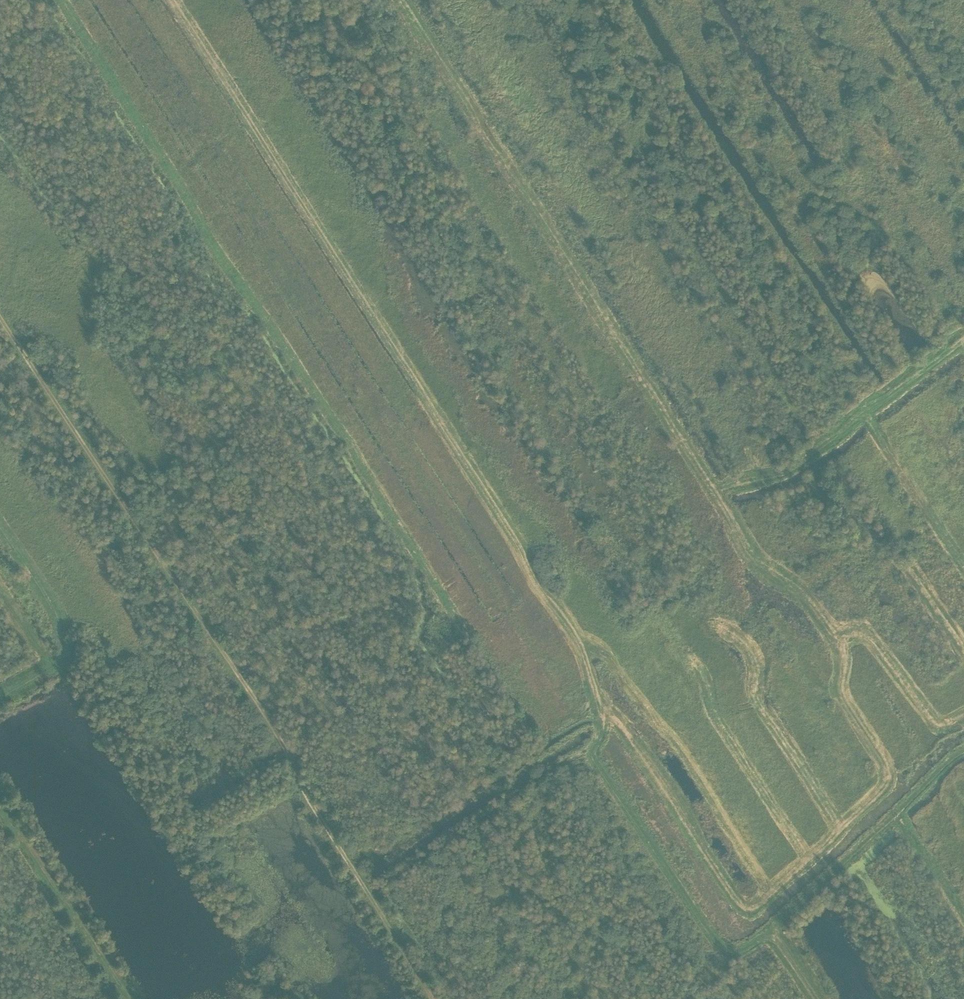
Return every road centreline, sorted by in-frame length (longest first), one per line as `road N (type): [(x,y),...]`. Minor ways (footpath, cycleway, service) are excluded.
road 1 (track): [(433,998),(304,791),(265,712),(0,310)]
road 2 (track): [(129,998),(0,799)]
road 3 (track): [(0,697),(61,663),(64,643),(55,612),(0,528)]

